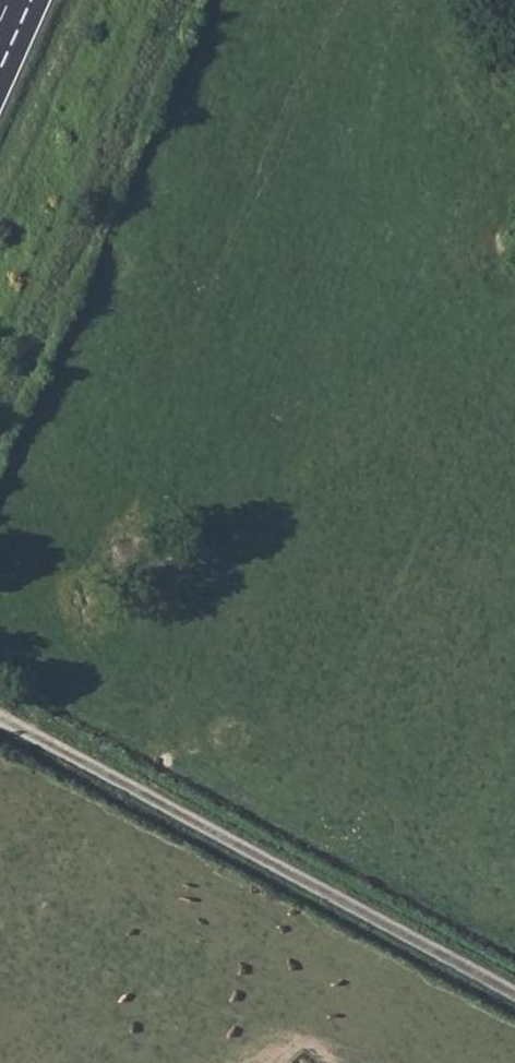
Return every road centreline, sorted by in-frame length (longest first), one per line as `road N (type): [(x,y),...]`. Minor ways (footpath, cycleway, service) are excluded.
road 1 (track): [(0,717),(514,989)]

